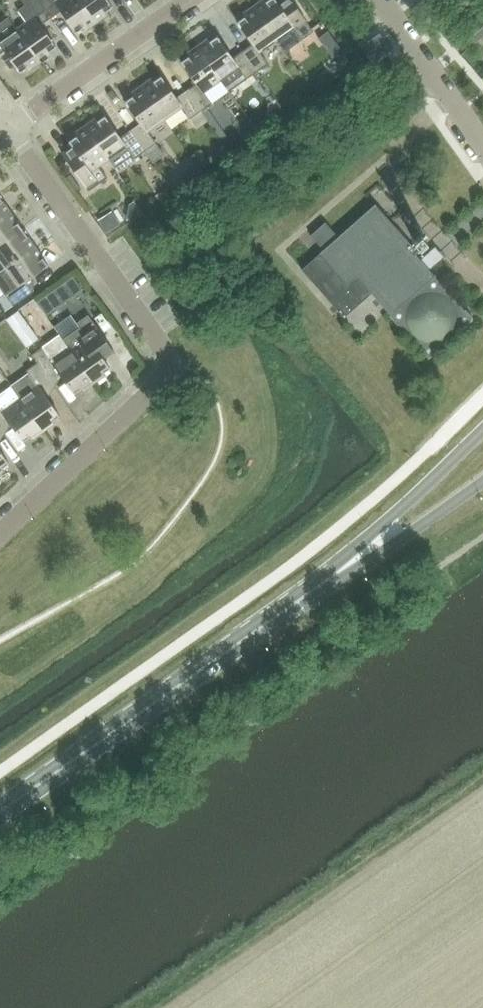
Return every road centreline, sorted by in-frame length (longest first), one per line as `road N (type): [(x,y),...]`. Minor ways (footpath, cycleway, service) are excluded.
road 1 (residential): [(0,533),(176,367),(7,128)]
road 2 (primary): [(0,812),(323,583)]
road 3 (primary): [(482,429),(323,583)]
road 4 (residential): [(7,128),(187,0)]
road 5 (primary): [(323,583),(337,582),(482,482)]
road 6 (residential): [(482,146),(379,0)]

